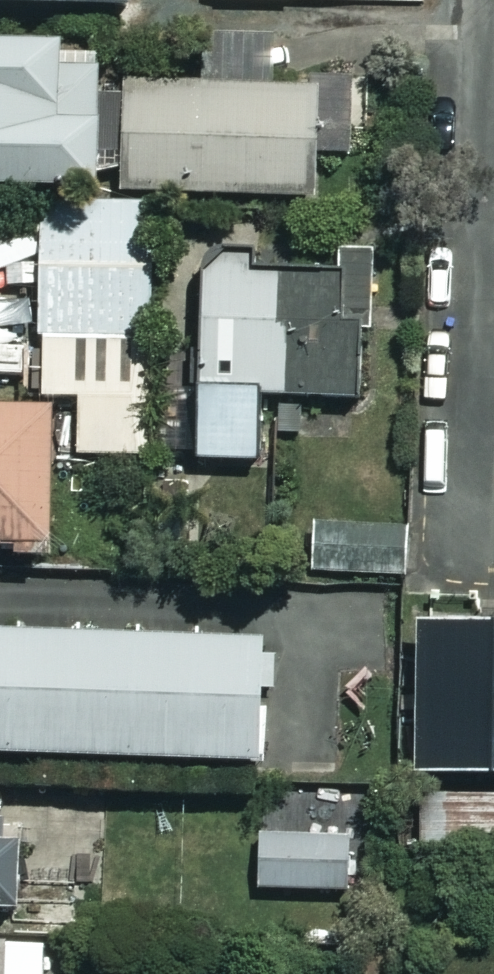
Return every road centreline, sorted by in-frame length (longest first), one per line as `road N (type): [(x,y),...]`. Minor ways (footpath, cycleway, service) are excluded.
road 1 (residential): [(493,333),(493,148)]

